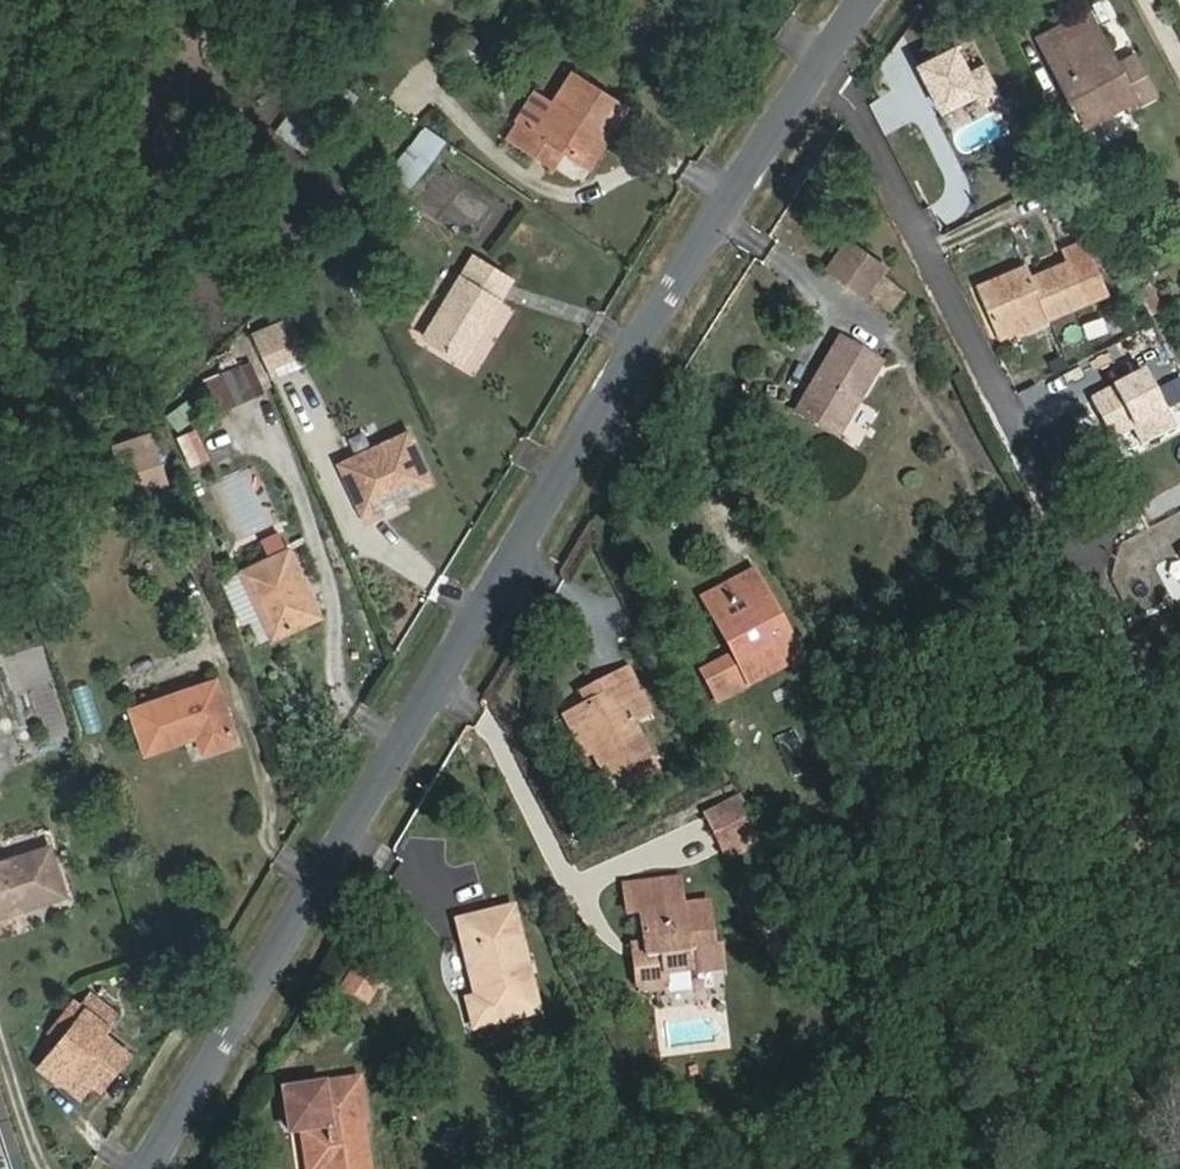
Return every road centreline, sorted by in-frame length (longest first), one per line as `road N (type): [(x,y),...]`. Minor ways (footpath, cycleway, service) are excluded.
road 1 (tertiary): [(155,1168),(812,71)]
road 2 (residential): [(812,71),(865,128),(1110,609)]

